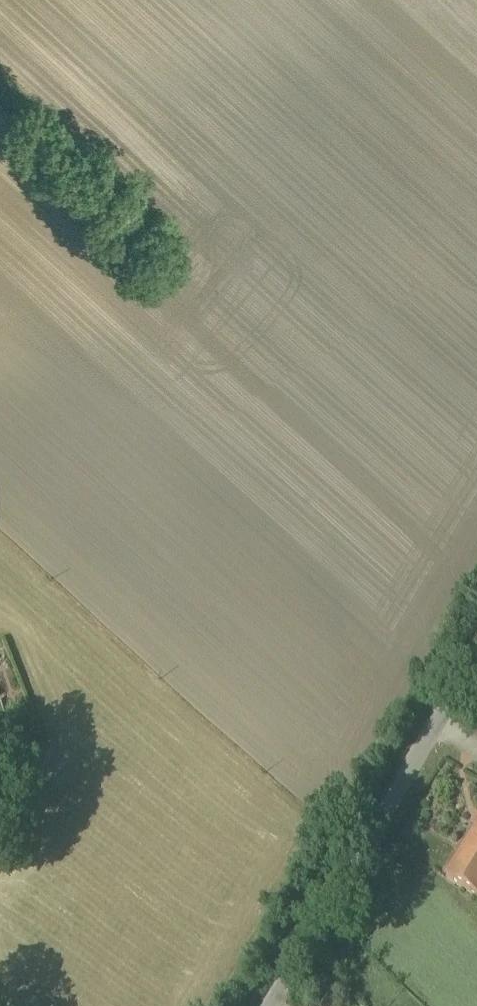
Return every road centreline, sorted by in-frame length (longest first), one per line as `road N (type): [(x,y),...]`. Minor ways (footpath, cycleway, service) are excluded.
road 1 (unclassified): [(271,1005),(476,663)]

